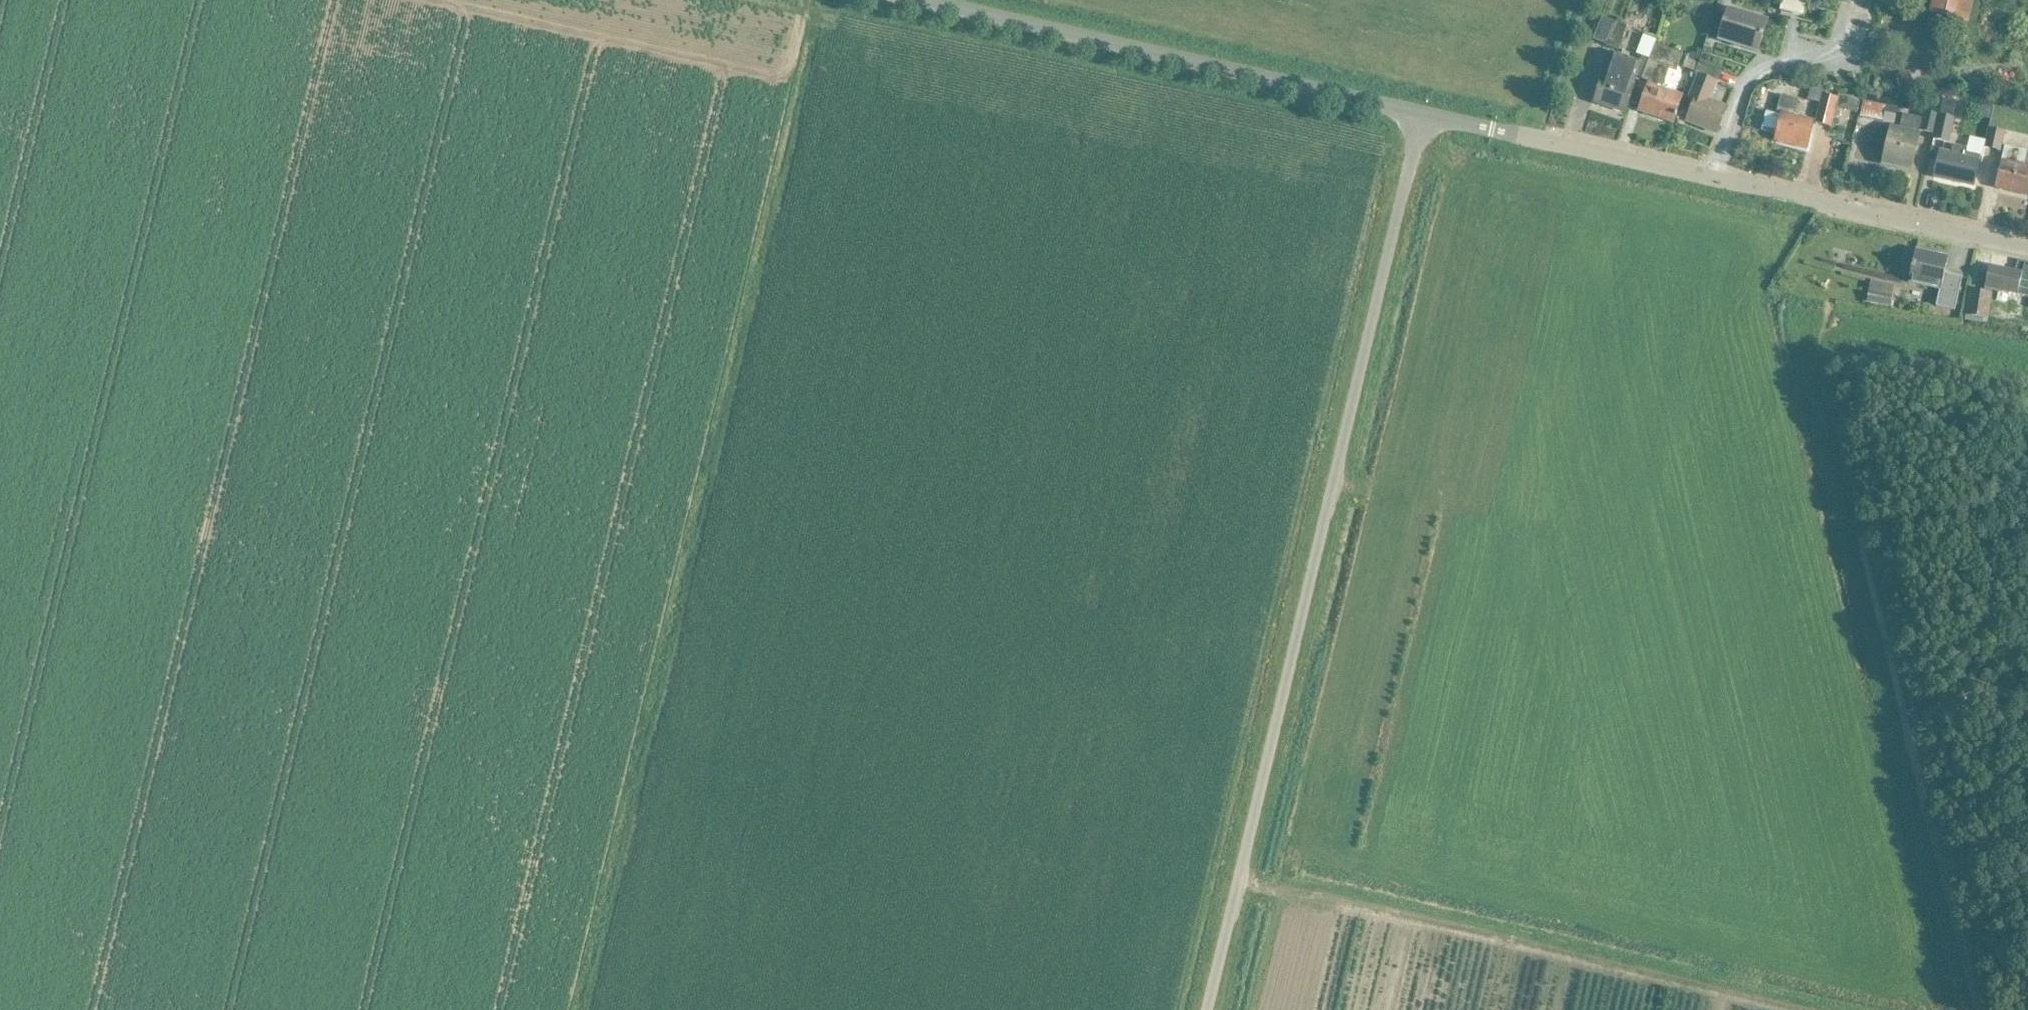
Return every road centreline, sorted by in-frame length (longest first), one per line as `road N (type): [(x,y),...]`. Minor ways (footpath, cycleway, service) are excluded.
road 1 (unclassified): [(1207,1009),(1420,114)]
road 2 (unclassified): [(2027,248),(1492,130)]
road 3 (unclassified): [(916,0),(1420,114)]

